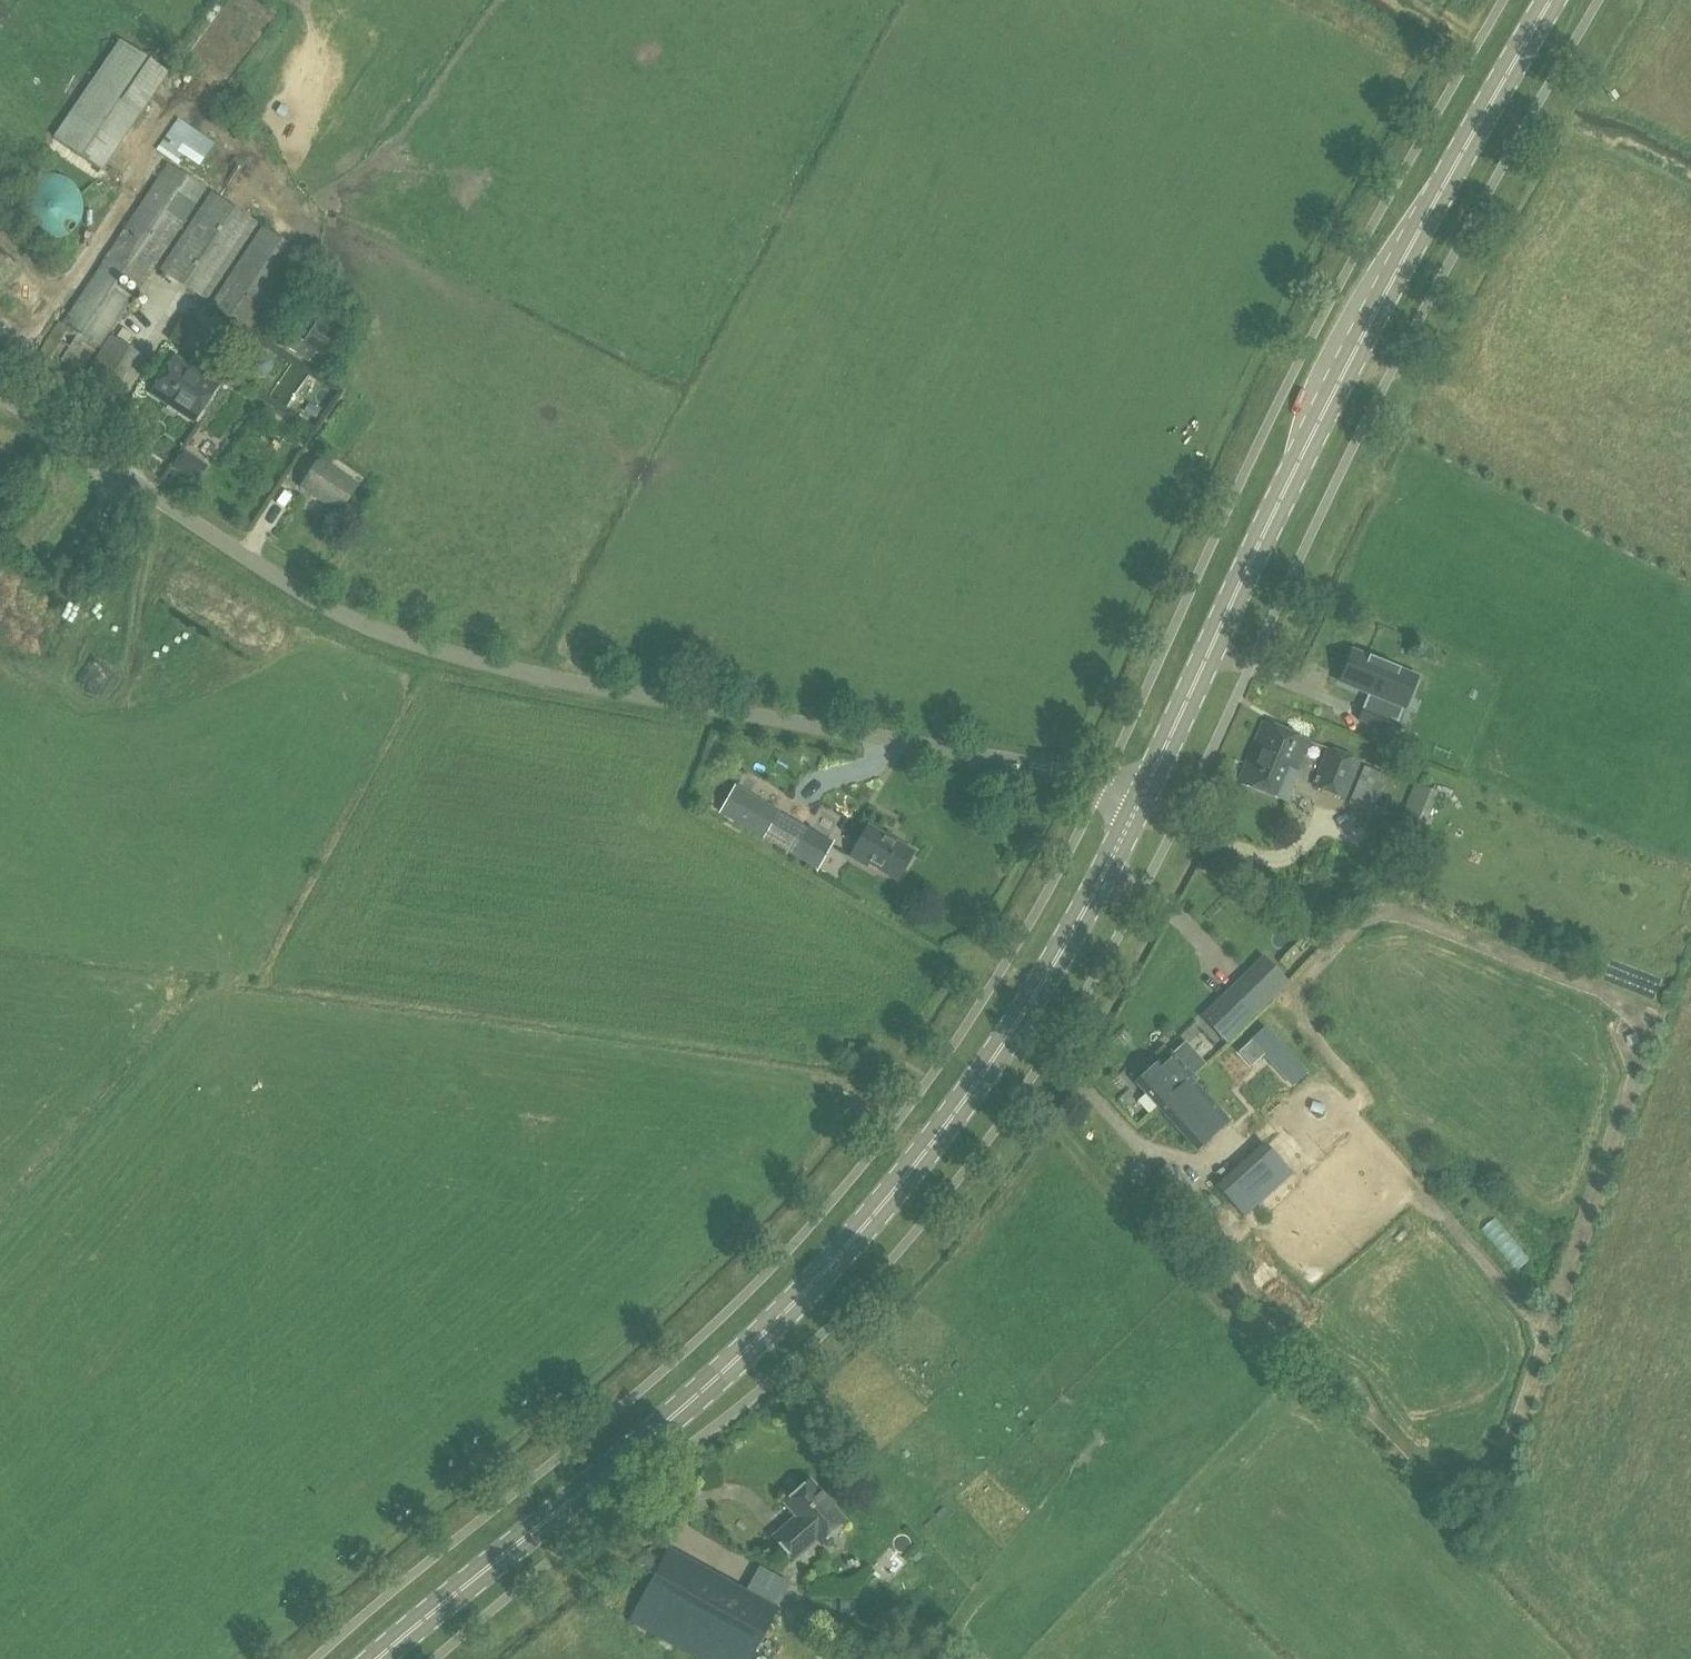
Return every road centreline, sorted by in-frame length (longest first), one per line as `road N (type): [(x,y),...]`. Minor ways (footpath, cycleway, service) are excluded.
road 1 (unclassified): [(1136,808),(1053,771),(437,652),(293,588),(0,393)]
road 2 (secondary): [(380,1658),(720,1380),(825,1278),(1034,1004),(1136,808)]
road 3 (secondary): [(1136,808),(1347,369),(1546,0)]

